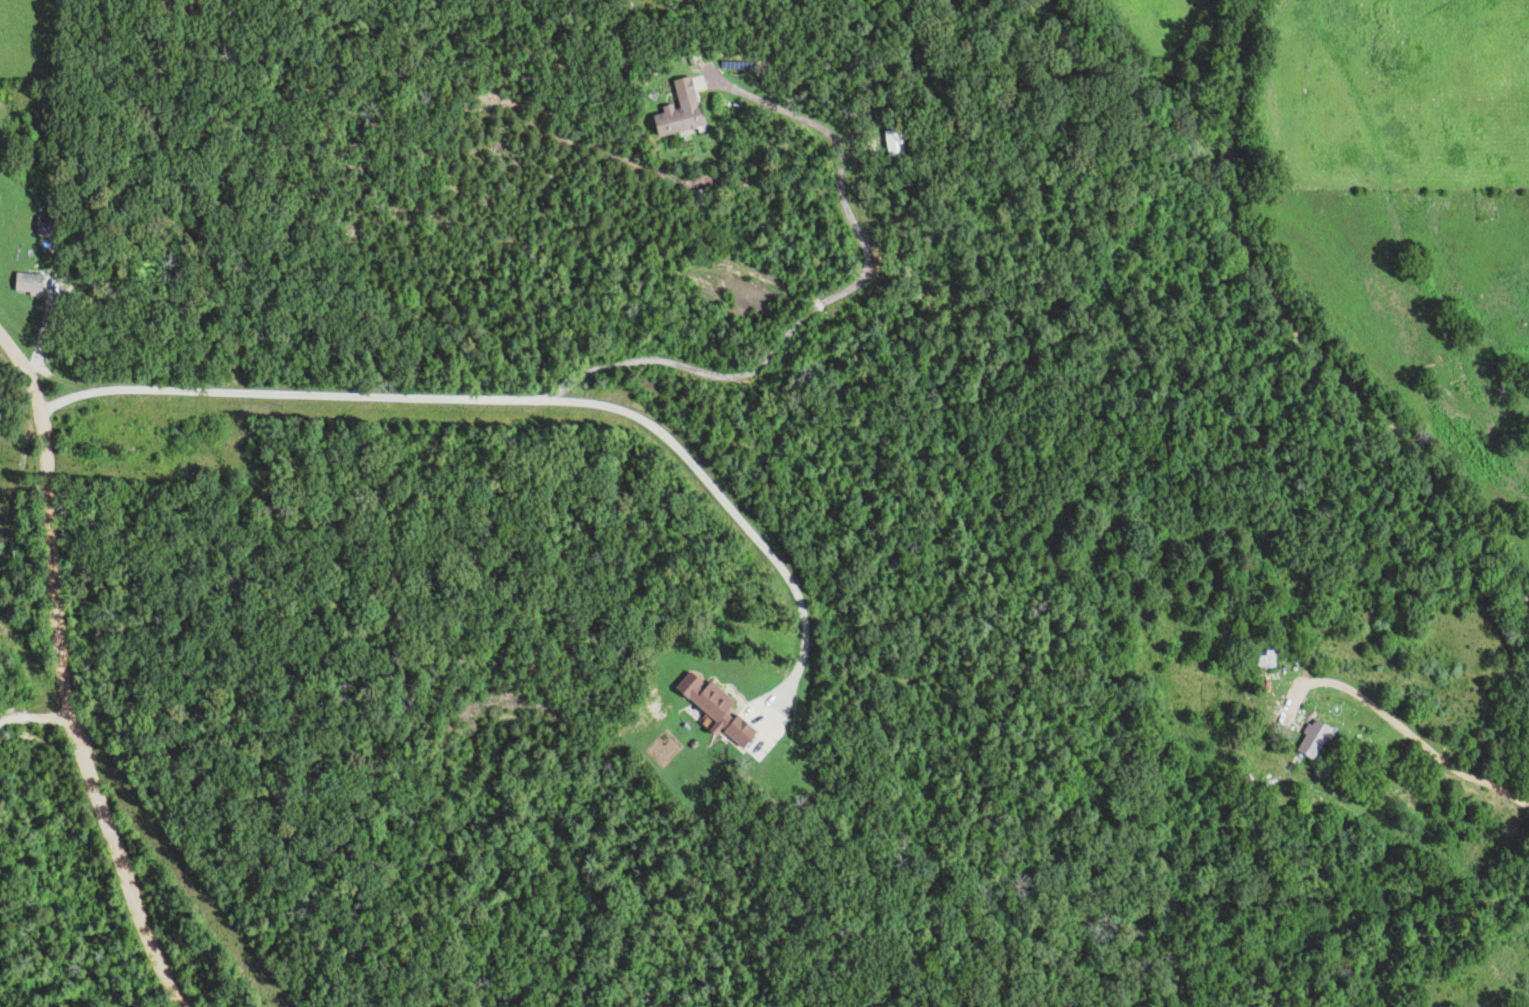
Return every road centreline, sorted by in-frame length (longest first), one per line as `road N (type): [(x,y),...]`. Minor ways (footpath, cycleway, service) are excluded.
road 1 (residential): [(177,1006),(84,897),(57,832),(39,406),(0,334)]

